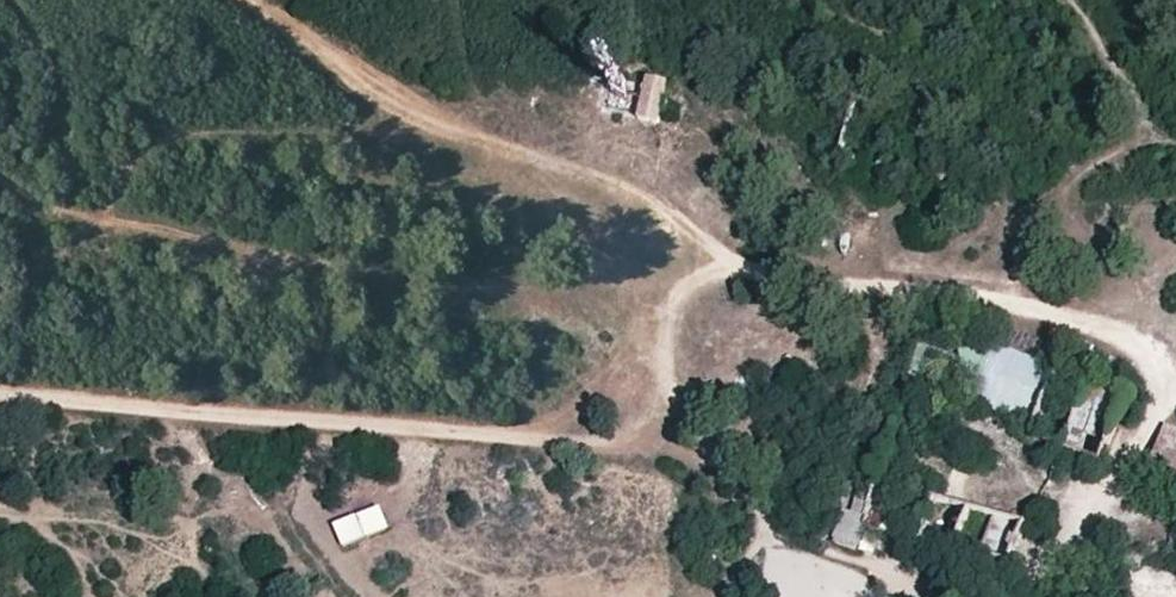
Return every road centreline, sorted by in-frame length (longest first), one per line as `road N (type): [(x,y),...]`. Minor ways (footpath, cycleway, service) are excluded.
road 1 (track): [(0,400),(629,445),(660,374),(675,286),(722,272),(766,278)]
road 2 (track): [(251,0),(393,106),(620,184),(766,278),(918,277)]
road 3 (track): [(918,277),(1000,282),(1130,336),(1166,374),(1095,509),(1068,596)]
road 4 (track): [(1143,138),(918,277)]
road 5 (track): [(1073,0),(1107,47),(1143,138)]

